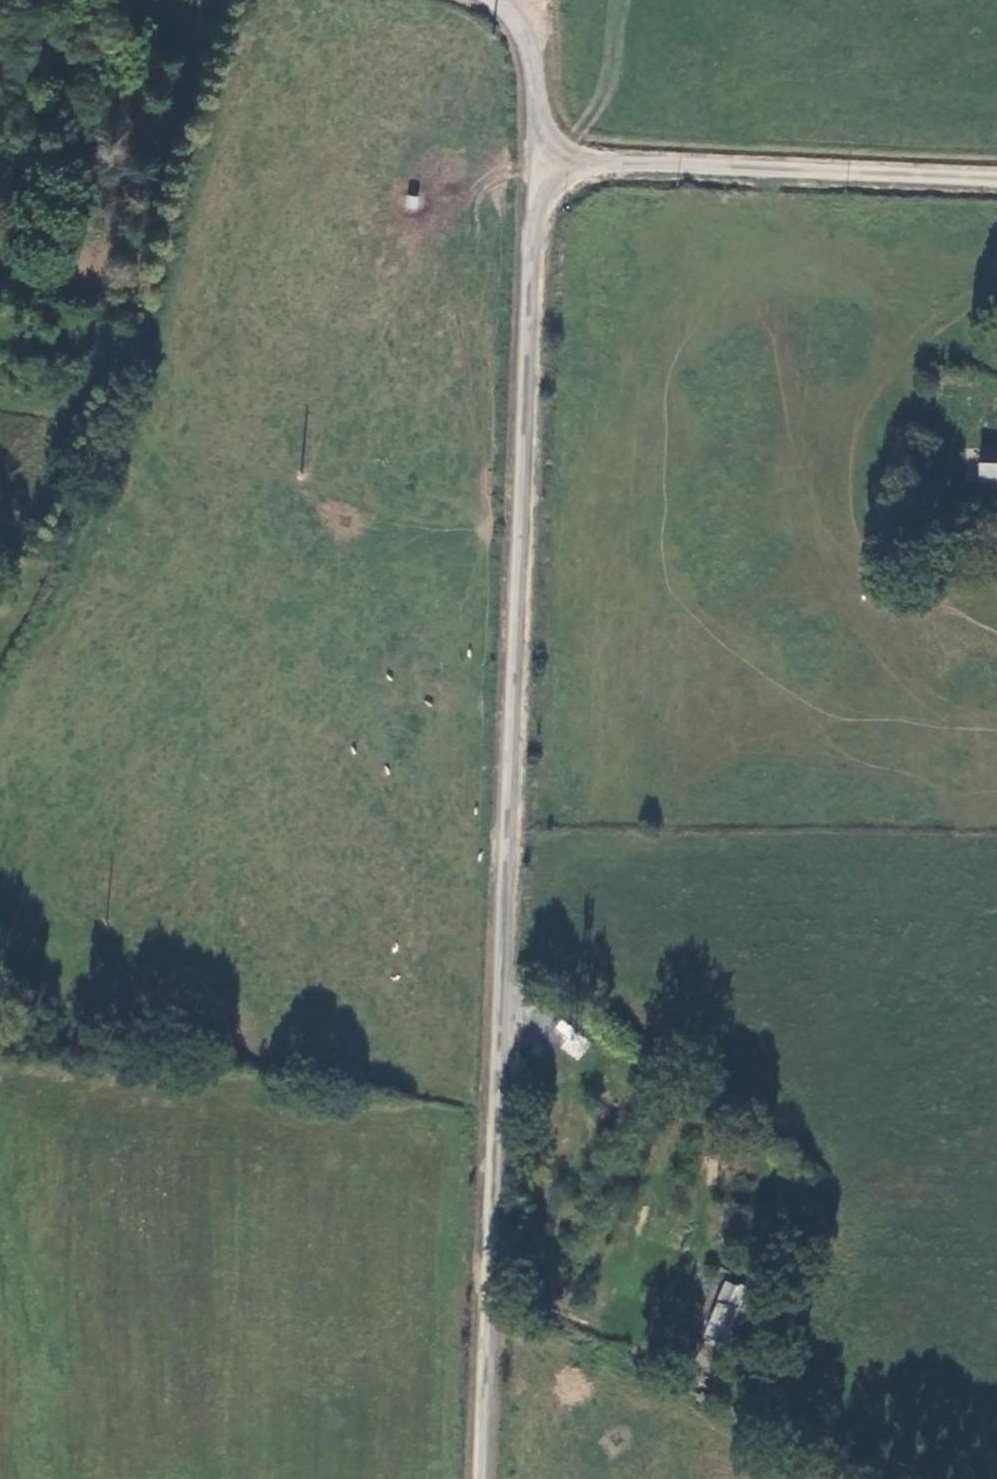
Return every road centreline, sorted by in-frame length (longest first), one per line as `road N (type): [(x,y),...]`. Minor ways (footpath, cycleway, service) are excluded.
road 1 (unclassified): [(534,157),(478,1478)]
road 2 (unclassified): [(534,157),(996,180)]
road 3 (unclassified): [(492,0),(526,36),(537,82),(534,157)]

